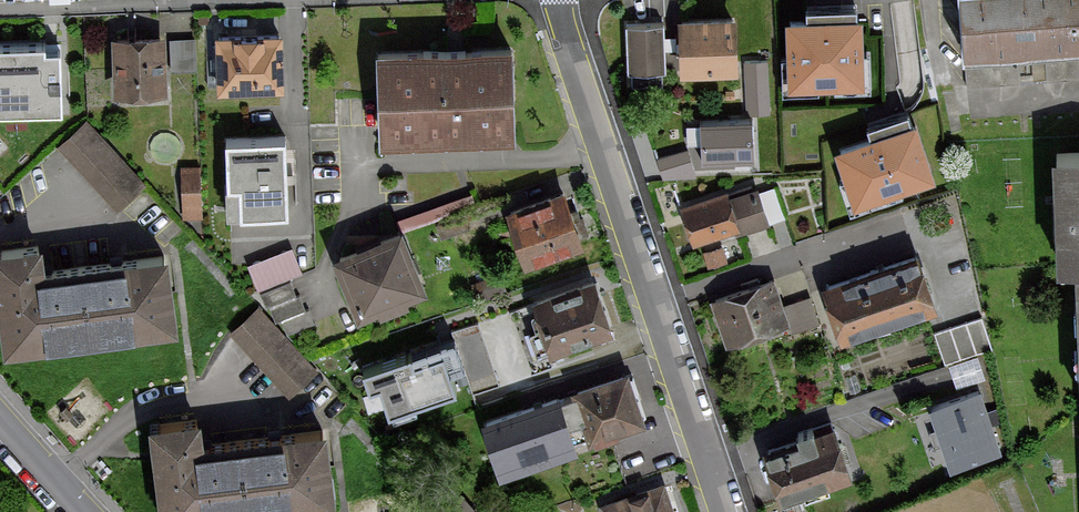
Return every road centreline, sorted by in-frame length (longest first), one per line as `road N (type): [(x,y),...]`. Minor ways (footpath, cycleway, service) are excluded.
road 1 (unclassified): [(556,0),(725,511)]
road 2 (unclassified): [(0,416),(86,511)]

